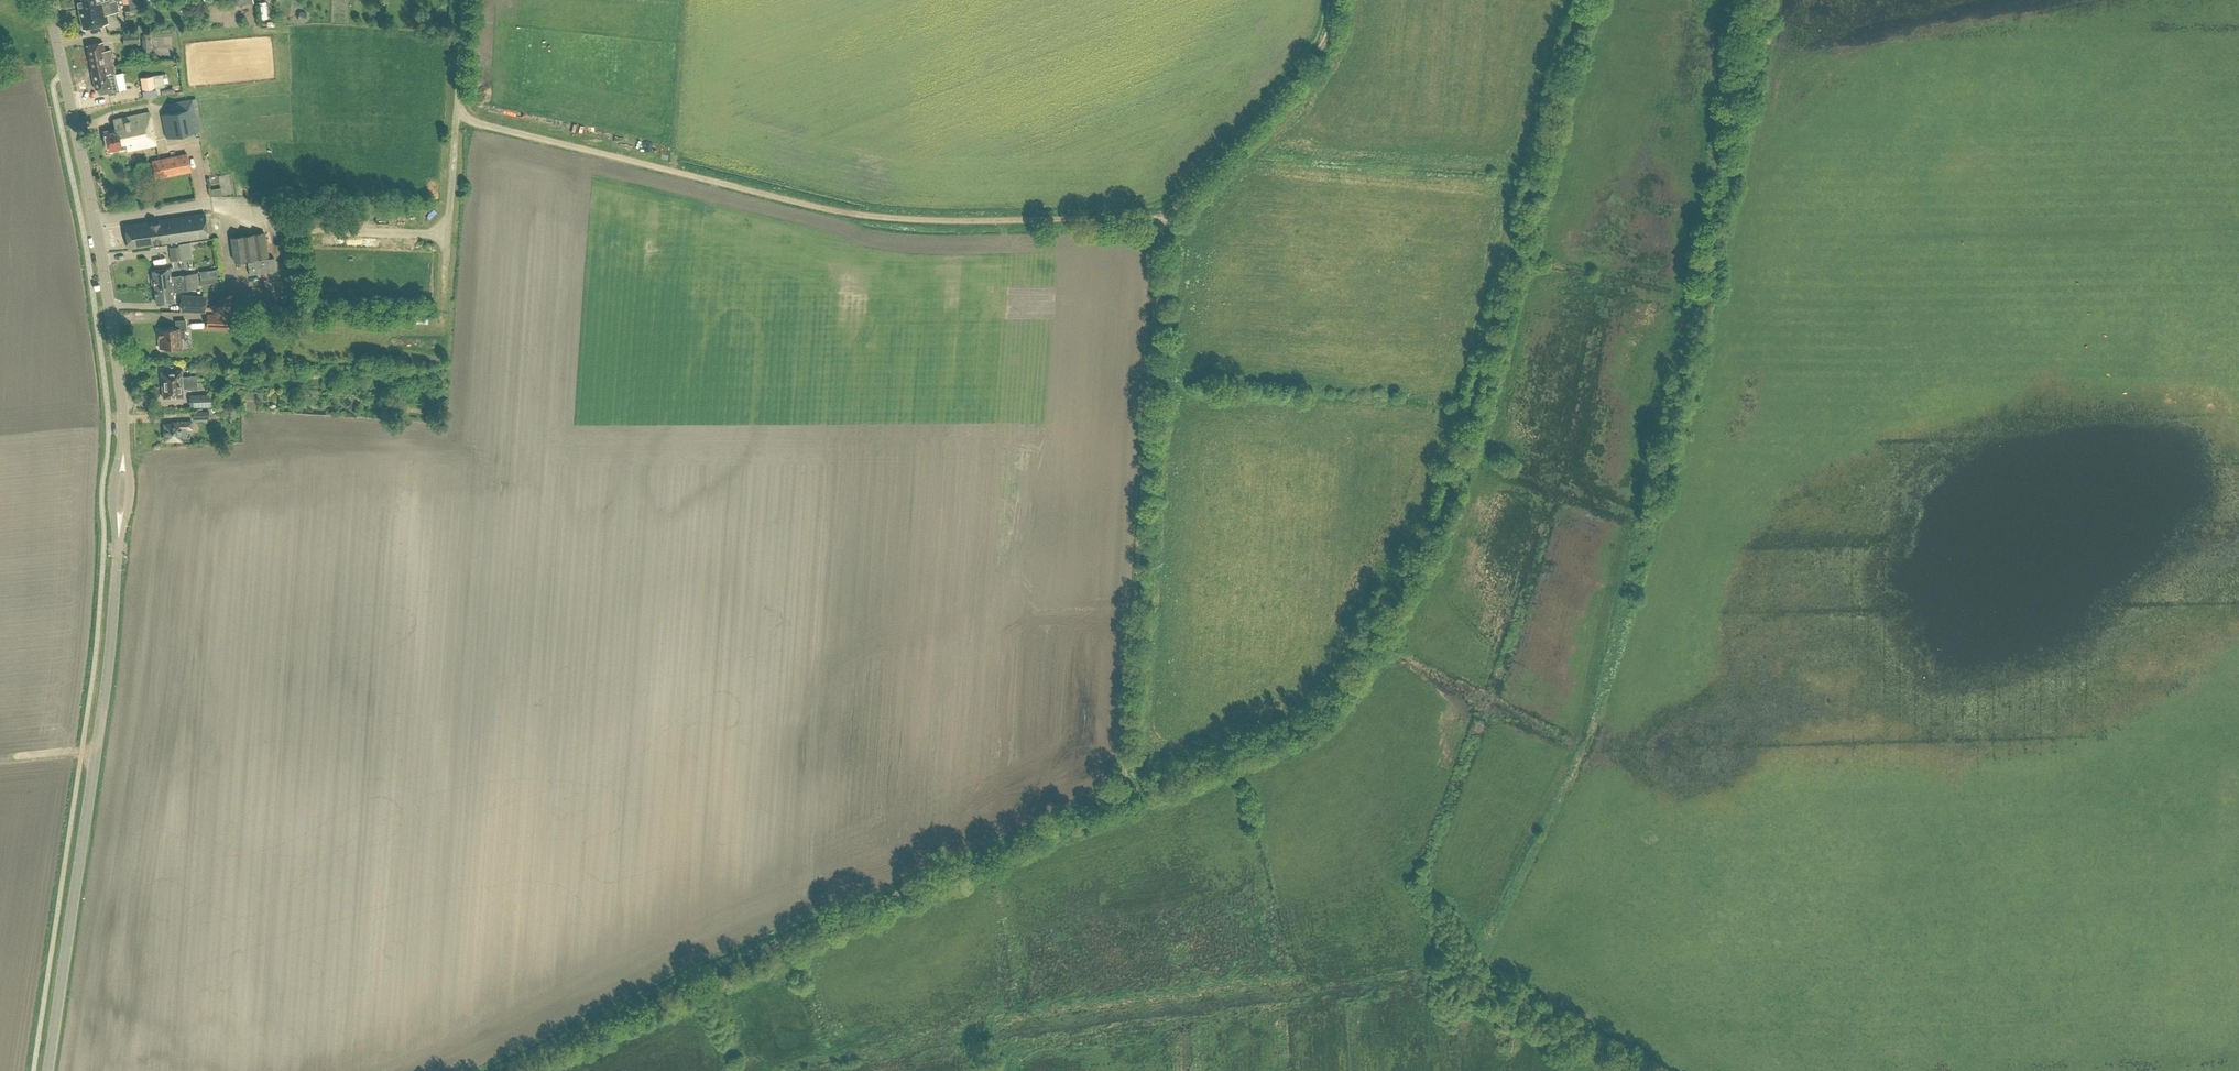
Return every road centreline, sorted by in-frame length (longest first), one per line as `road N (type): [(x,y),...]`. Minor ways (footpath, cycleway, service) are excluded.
road 1 (track): [(1125,787),(1313,711),(1439,512),(1577,0)]
road 2 (track): [(1125,787),(1160,230),(1325,41),(1337,0)]
road 3 (unclassified): [(1164,218),(950,219),(841,211),(485,125),(460,114),(464,0)]
road 4 (track): [(501,1070),(1125,787)]
road 5 (tertiary): [(48,1070),(110,658),(120,517)]
road 6 (tertiary): [(123,464),(123,404),(93,211),(47,0)]

